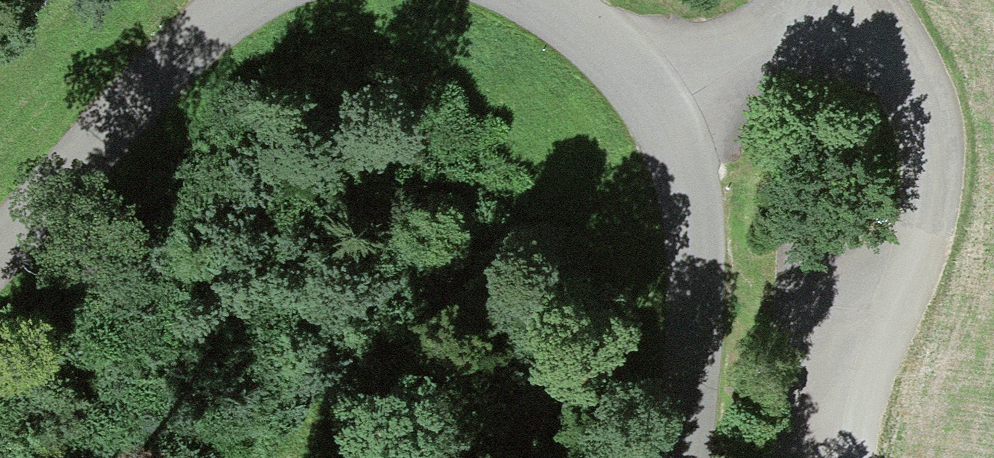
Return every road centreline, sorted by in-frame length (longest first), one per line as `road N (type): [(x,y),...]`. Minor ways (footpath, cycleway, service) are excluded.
road 1 (track): [(648,93),(574,195),(372,361),(303,457)]
road 2 (unclassified): [(852,0),(903,80),(932,159),(920,251),(864,416),(859,457)]
road 3 (tertiary): [(685,457),(698,239),(686,176),(648,93)]
road 4 (tertiary): [(244,0),(171,60),(0,248)]
road 5 (unclassified): [(648,93),(816,0)]
road 6 (tertiary): [(648,93),(542,0)]

